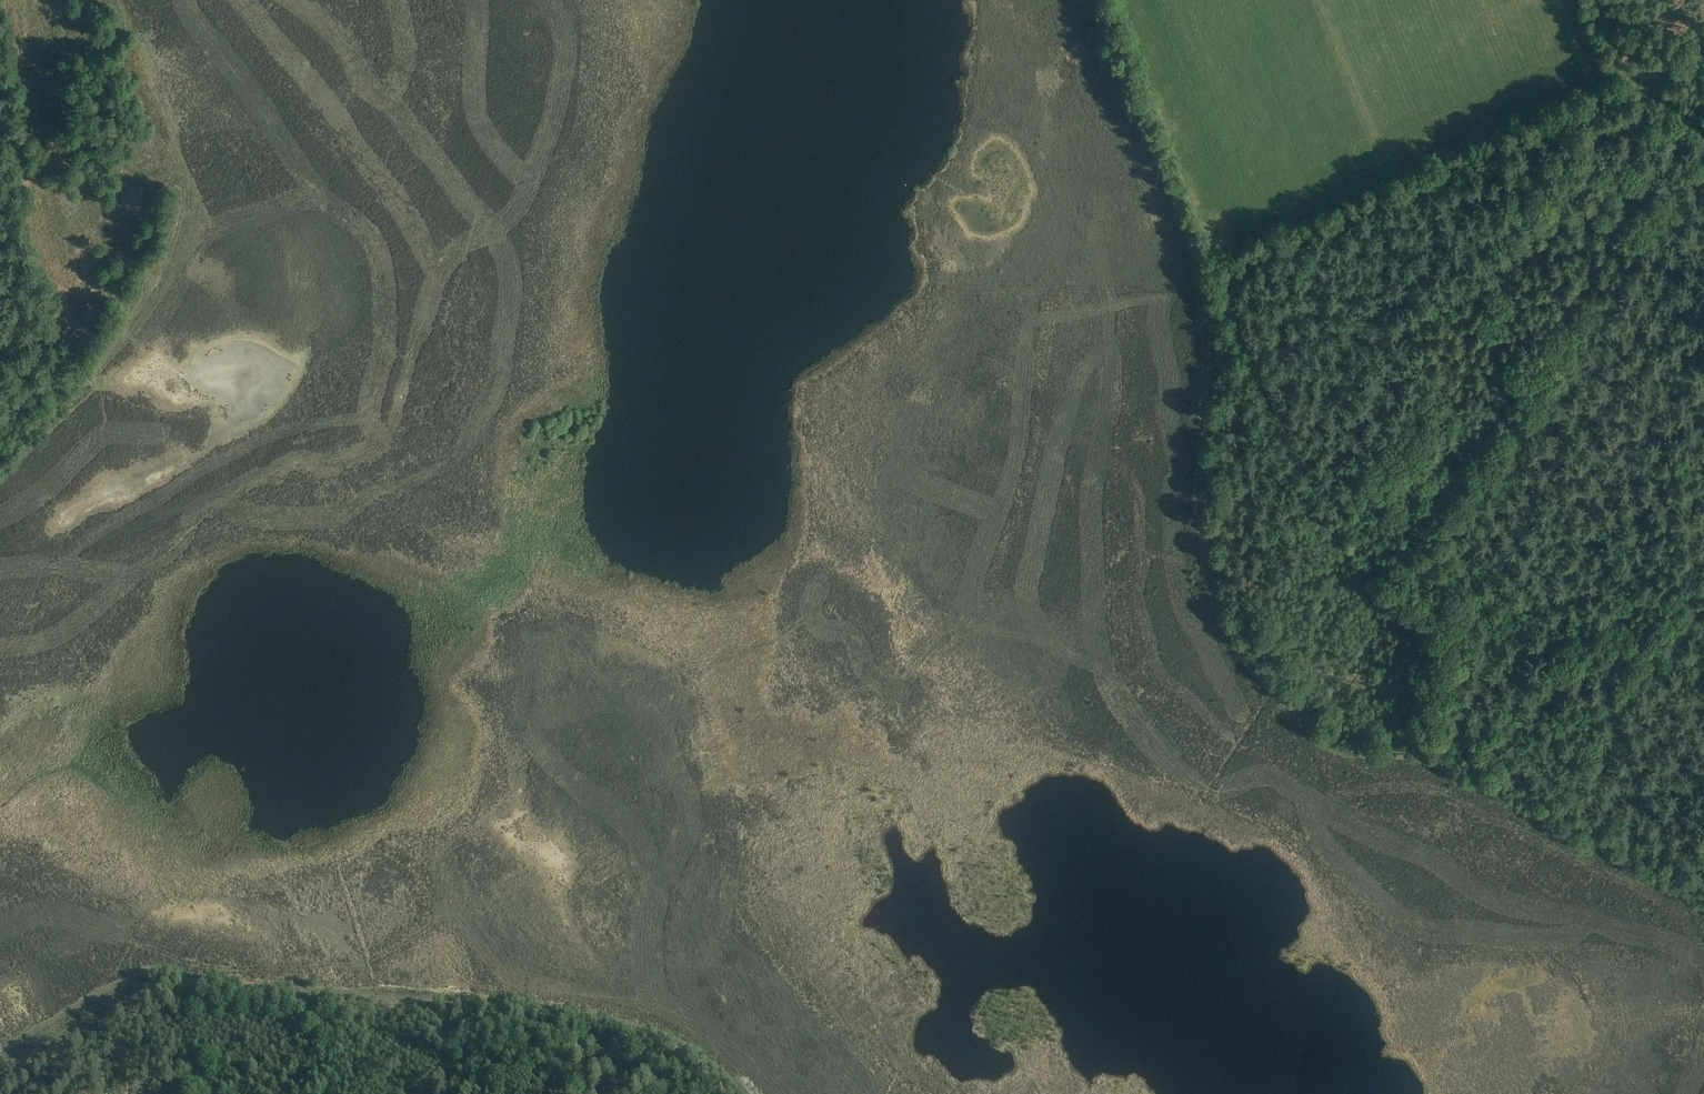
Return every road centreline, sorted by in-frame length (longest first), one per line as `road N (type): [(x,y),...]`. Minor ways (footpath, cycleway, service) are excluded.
road 1 (track): [(1229,270),(1243,333),(1272,396),(1341,501),(1490,590),(1577,626),(1703,662)]
road 2 (track): [(1229,270),(1639,81)]

